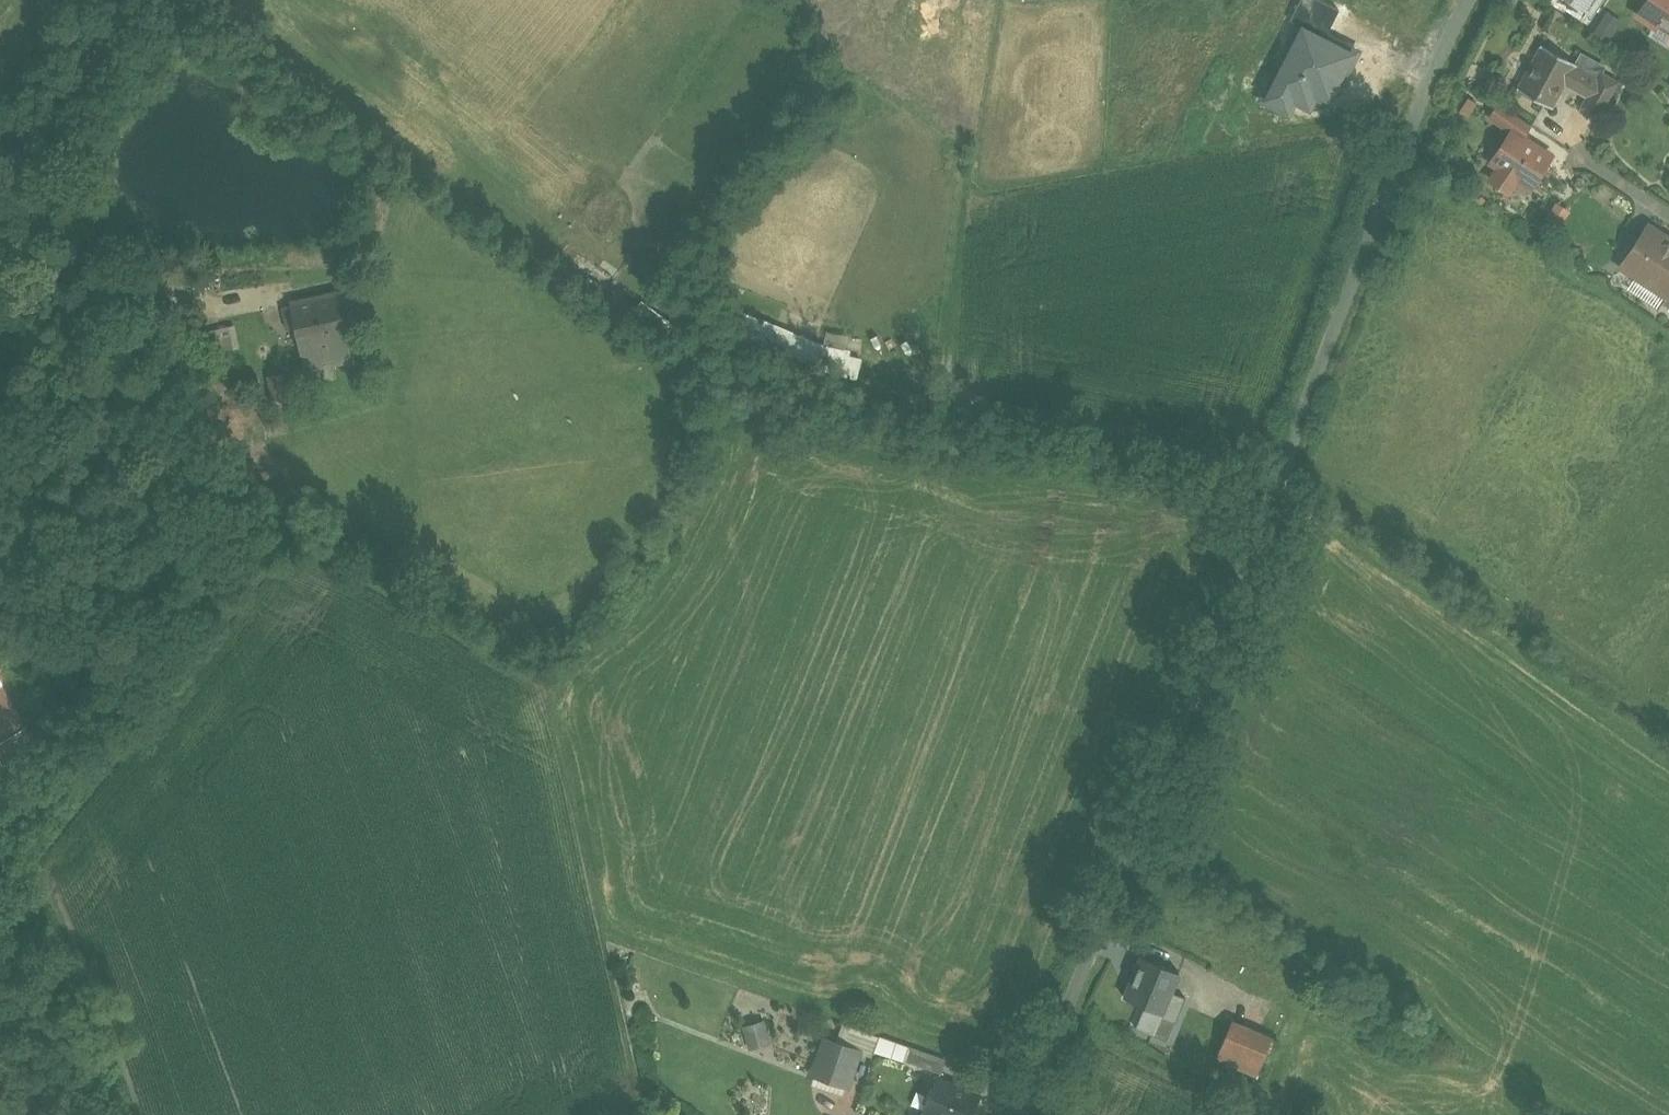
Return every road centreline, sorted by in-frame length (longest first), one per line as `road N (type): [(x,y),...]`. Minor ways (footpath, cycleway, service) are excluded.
road 1 (residential): [(1024,1114),(1466,0)]
road 2 (residential): [(128,0),(0,197)]

